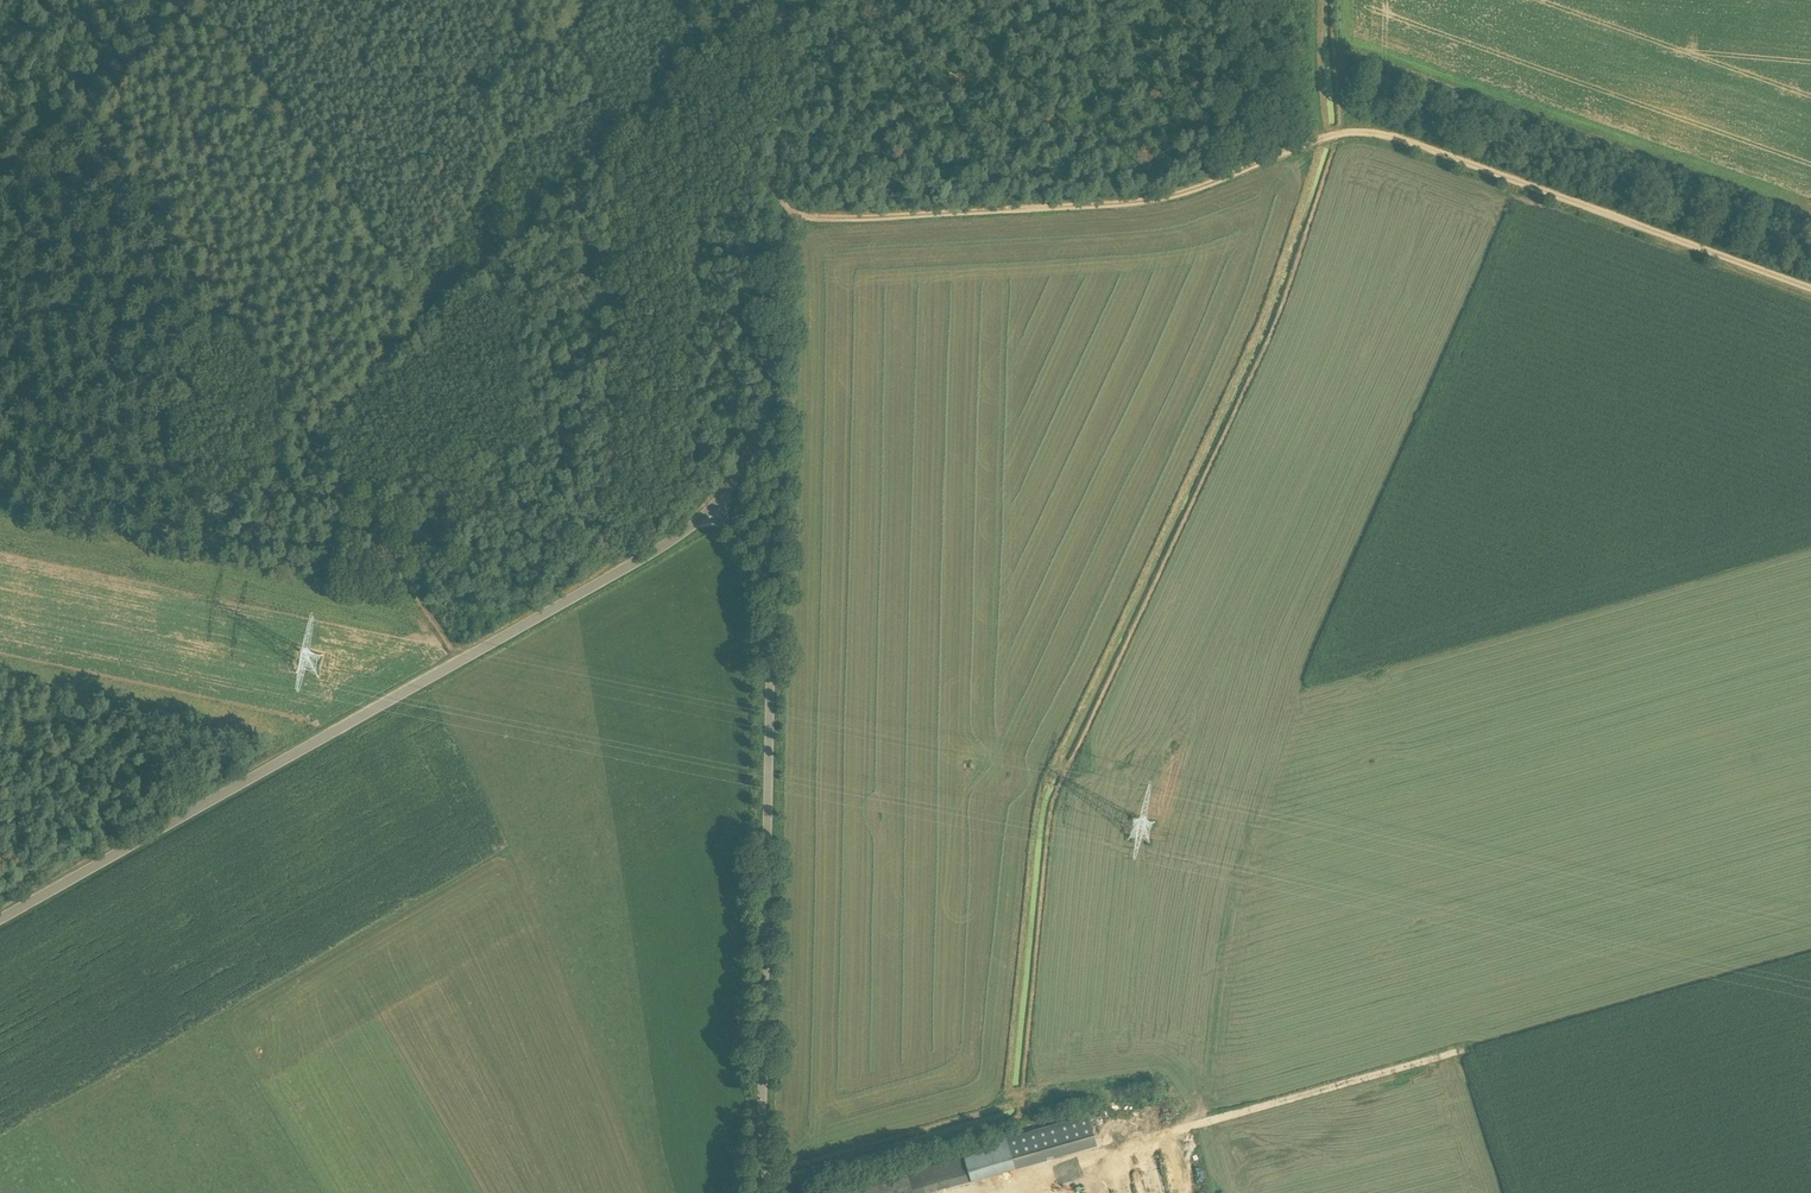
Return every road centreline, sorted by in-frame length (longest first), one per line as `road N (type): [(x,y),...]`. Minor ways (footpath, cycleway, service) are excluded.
road 1 (track): [(778,217),(1144,201),(1332,136),(1368,131),(1810,290)]
road 2 (unclassified): [(0,920),(716,512)]
road 3 (unclassified): [(762,1192),(772,616),(749,548),(716,512)]
road 4 (unclassified): [(716,512),(754,442),(774,380),(780,0)]
road 5 (track): [(1150,1142),(1453,1055)]
road 6 (track): [(464,660),(308,439)]
road 7 (track): [(190,0),(80,113)]

